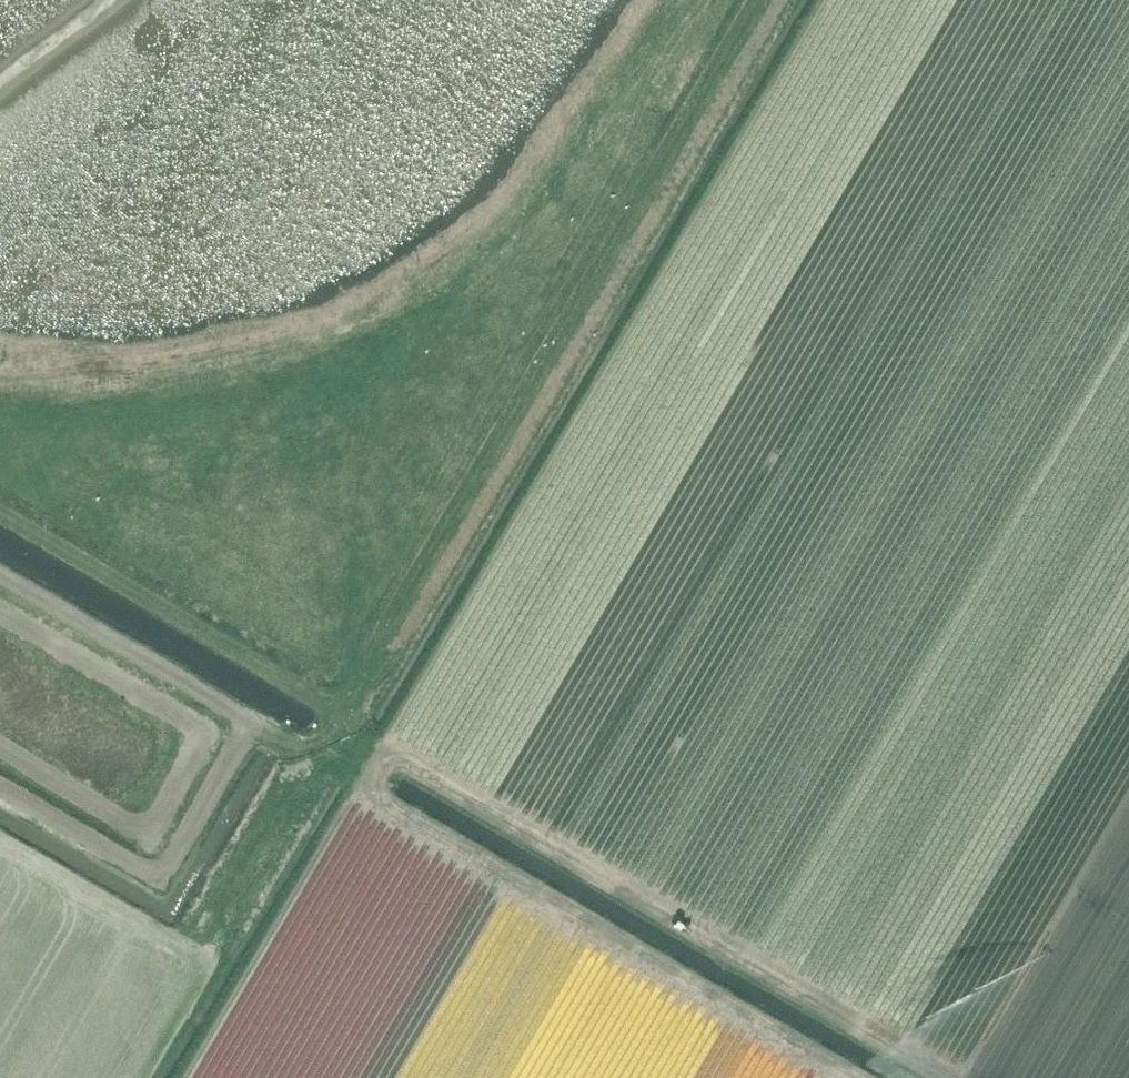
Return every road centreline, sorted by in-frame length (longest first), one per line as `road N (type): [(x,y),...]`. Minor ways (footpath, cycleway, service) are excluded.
road 1 (track): [(789,0),(428,617),(335,761),(318,762),(270,733),(255,738),(173,878),(151,879),(0,792)]
road 2 (track): [(255,738),(245,723),(0,579)]

